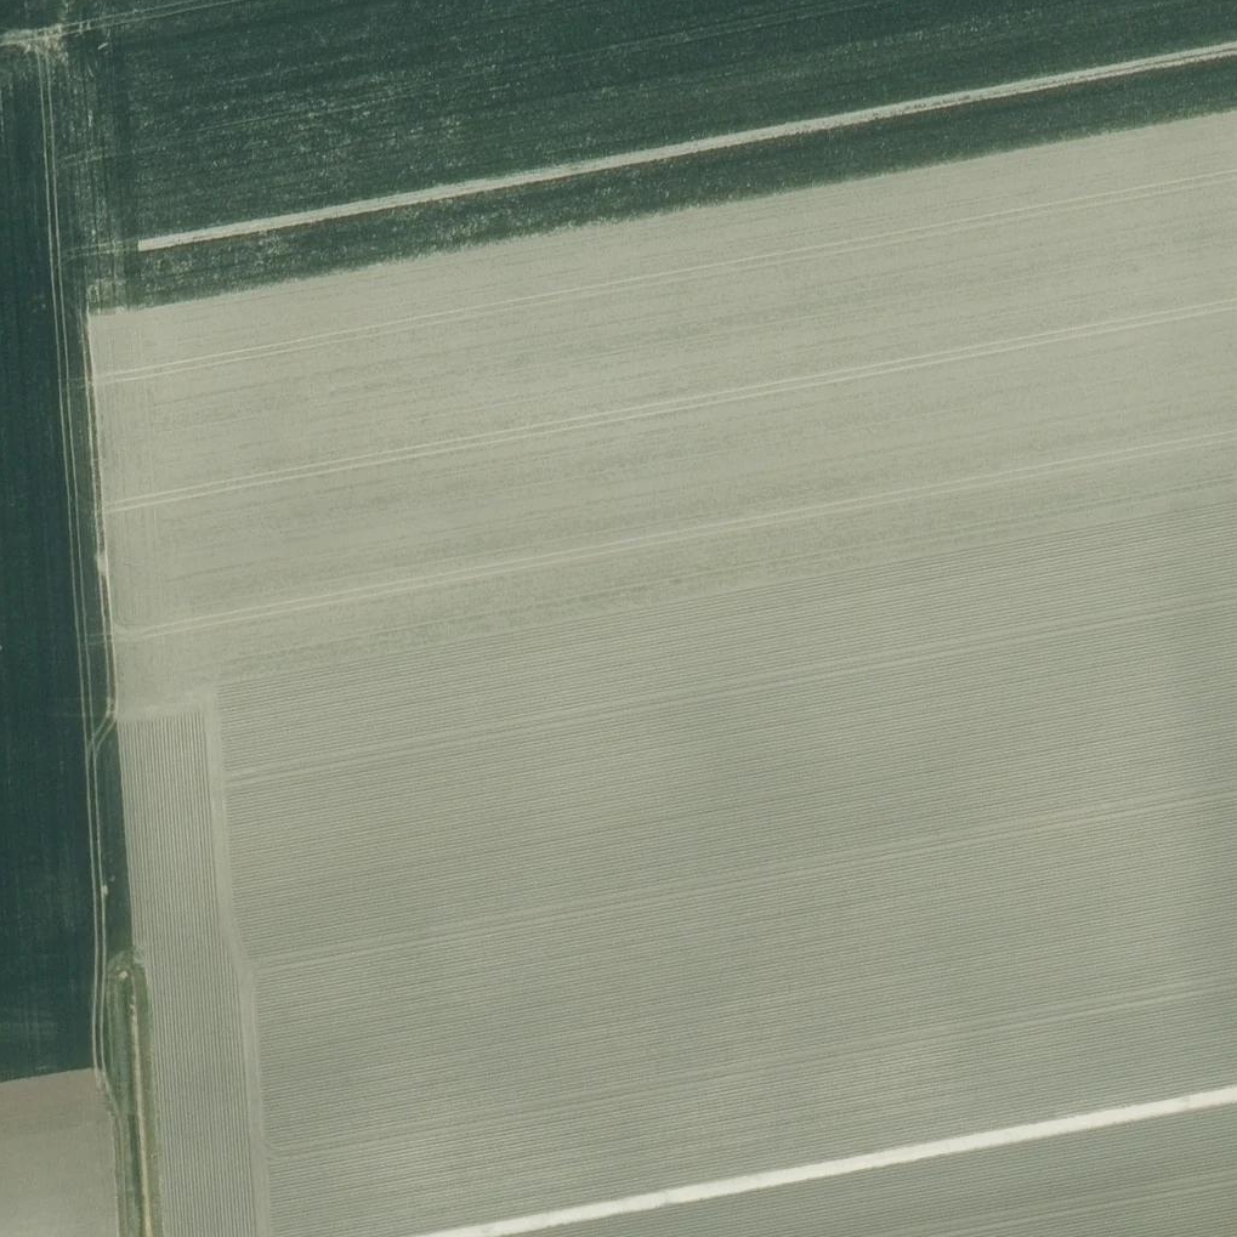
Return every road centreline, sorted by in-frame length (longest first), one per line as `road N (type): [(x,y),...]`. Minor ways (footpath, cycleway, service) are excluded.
road 1 (track): [(461,1236),(1236,1095)]

